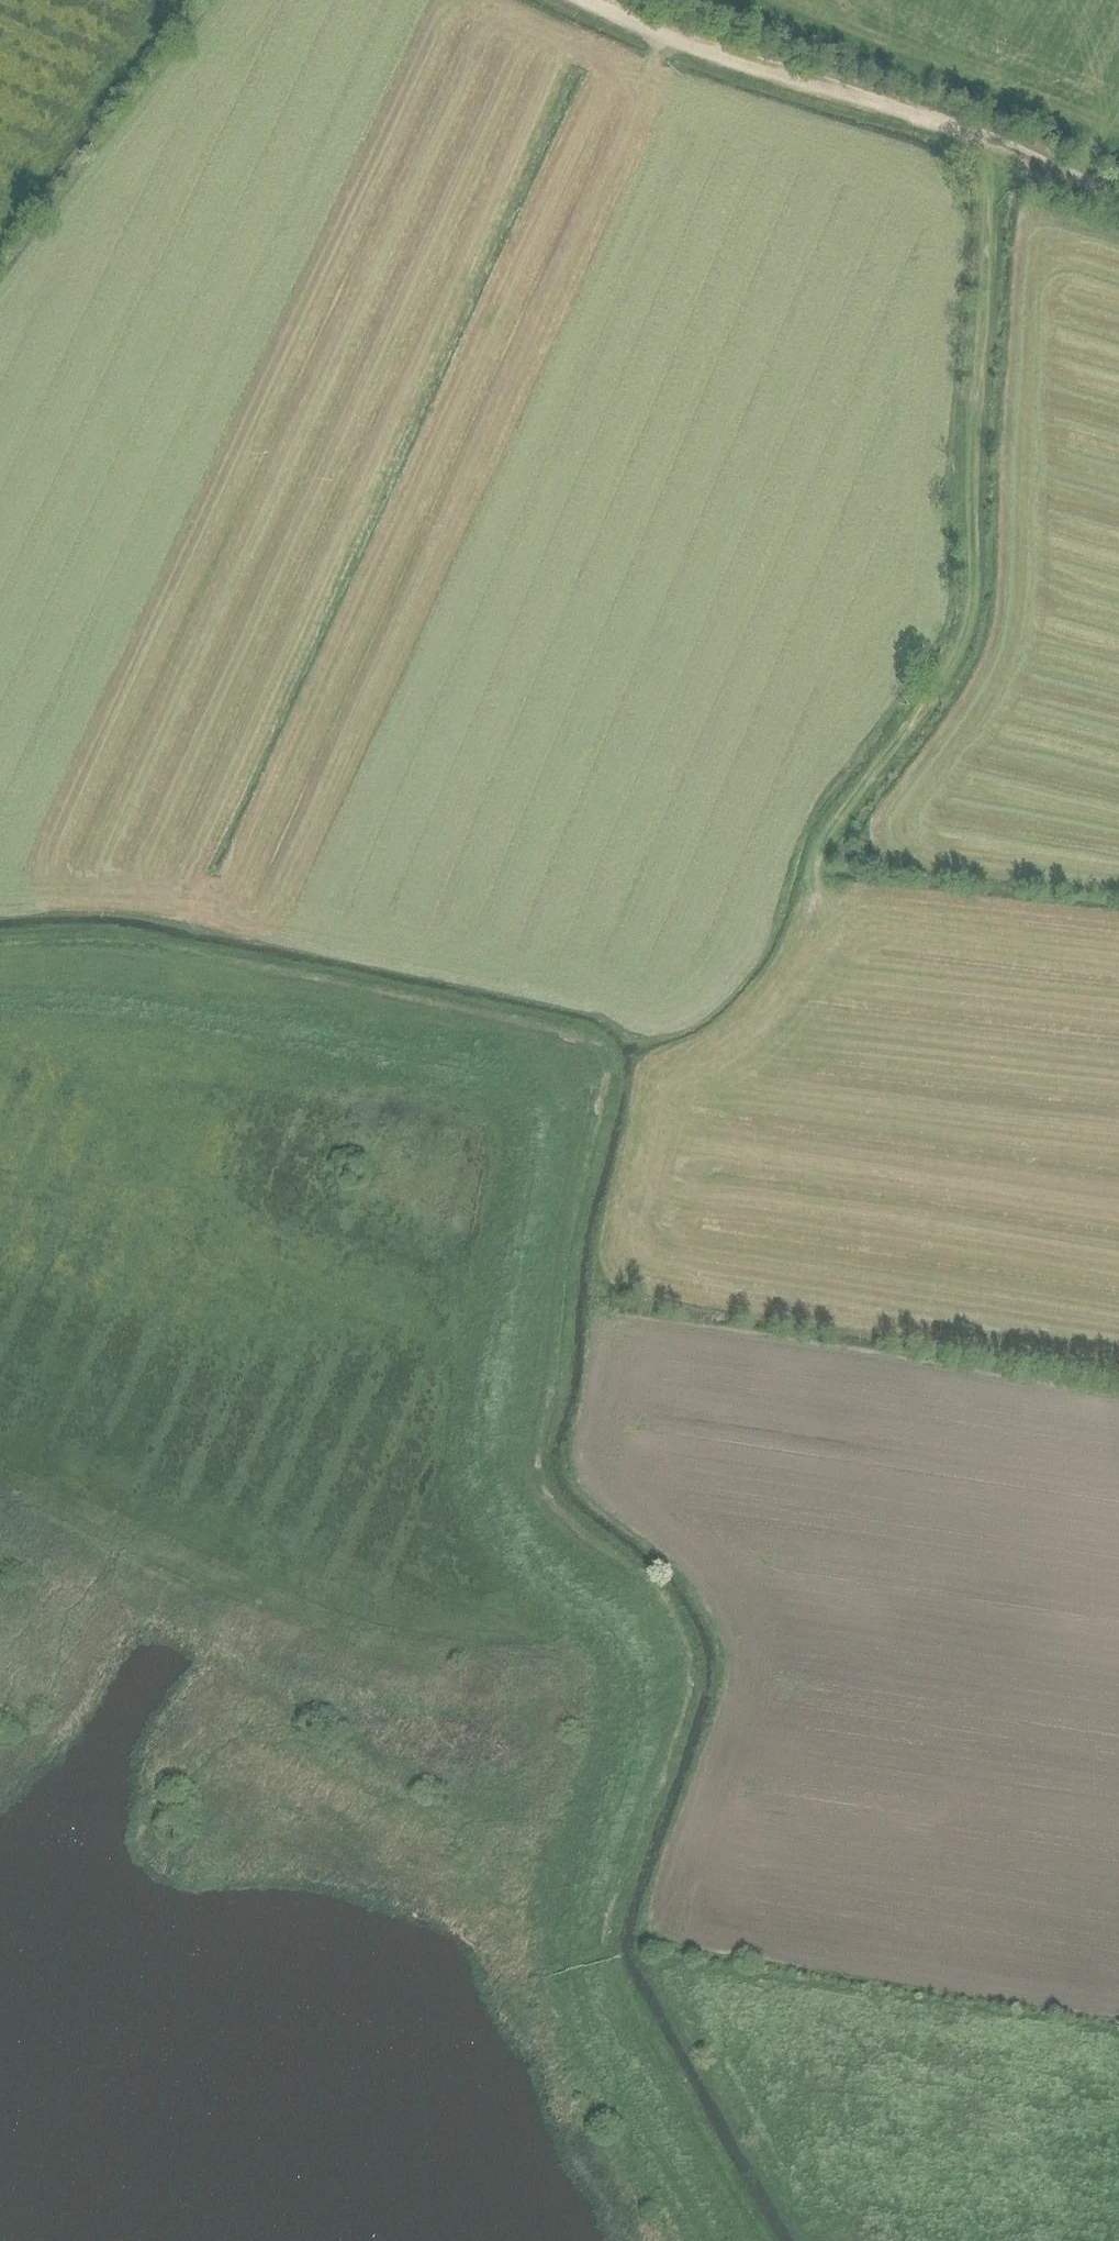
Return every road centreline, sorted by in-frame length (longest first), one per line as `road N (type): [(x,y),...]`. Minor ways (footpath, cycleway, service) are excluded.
road 1 (track): [(1118,195),(586,0)]

